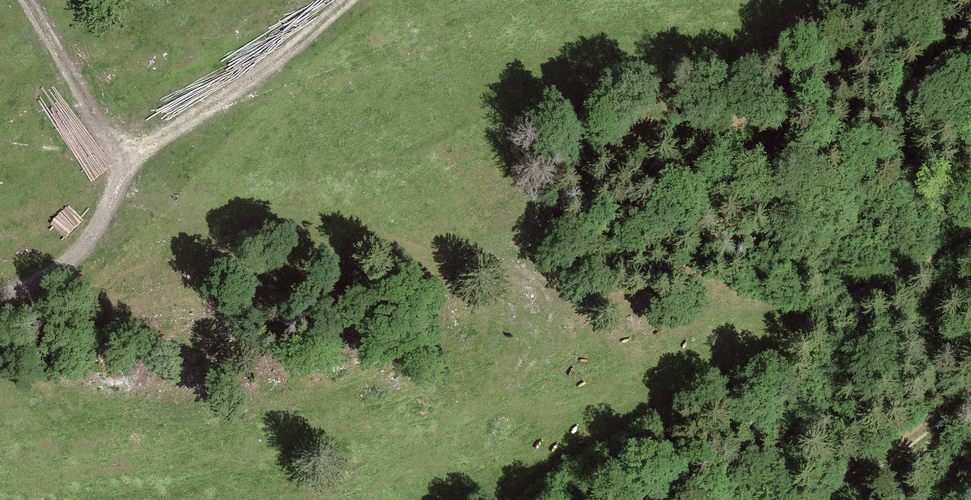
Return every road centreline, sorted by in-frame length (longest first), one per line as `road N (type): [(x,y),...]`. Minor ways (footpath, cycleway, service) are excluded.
road 1 (track): [(24,0),(126,156),(325,216),(636,295),(812,320),(970,244)]
road 2 (track): [(126,156),(242,87),(343,0)]
road 3 (track): [(126,156),(65,266),(25,292),(0,295)]
road 4 (track): [(828,499),(970,396)]

